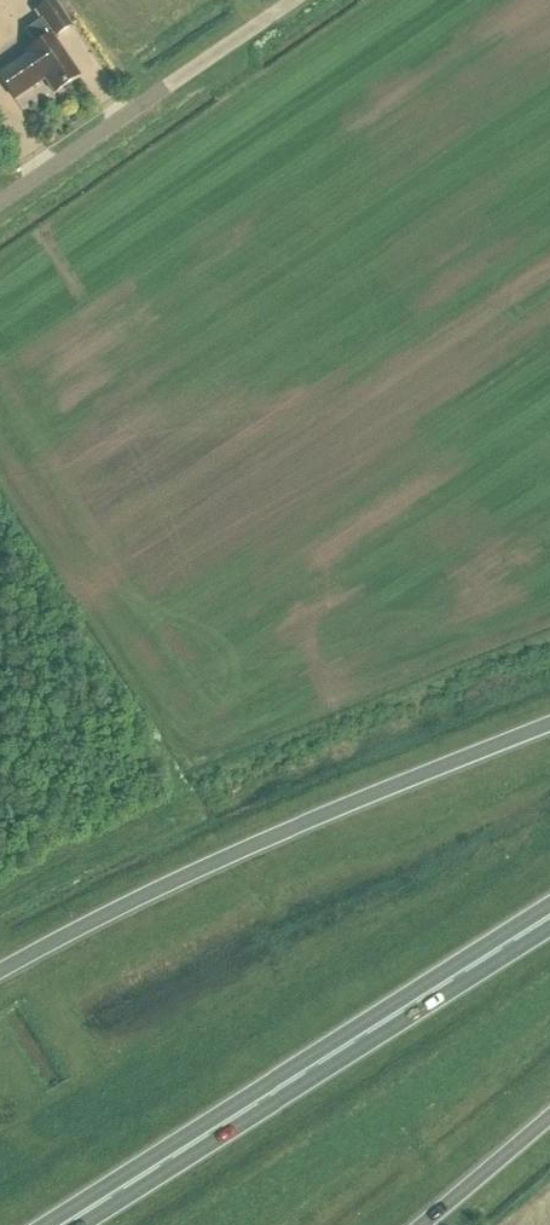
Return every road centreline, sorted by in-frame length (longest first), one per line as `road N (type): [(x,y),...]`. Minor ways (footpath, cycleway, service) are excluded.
road 1 (trunk): [(549,725),(174,881),(0,972)]
road 2 (trunk): [(60,1224),(549,915)]
road 3 (unclassified): [(0,202),(296,0)]
road 4 (trunk): [(426,1224),(549,1121)]

